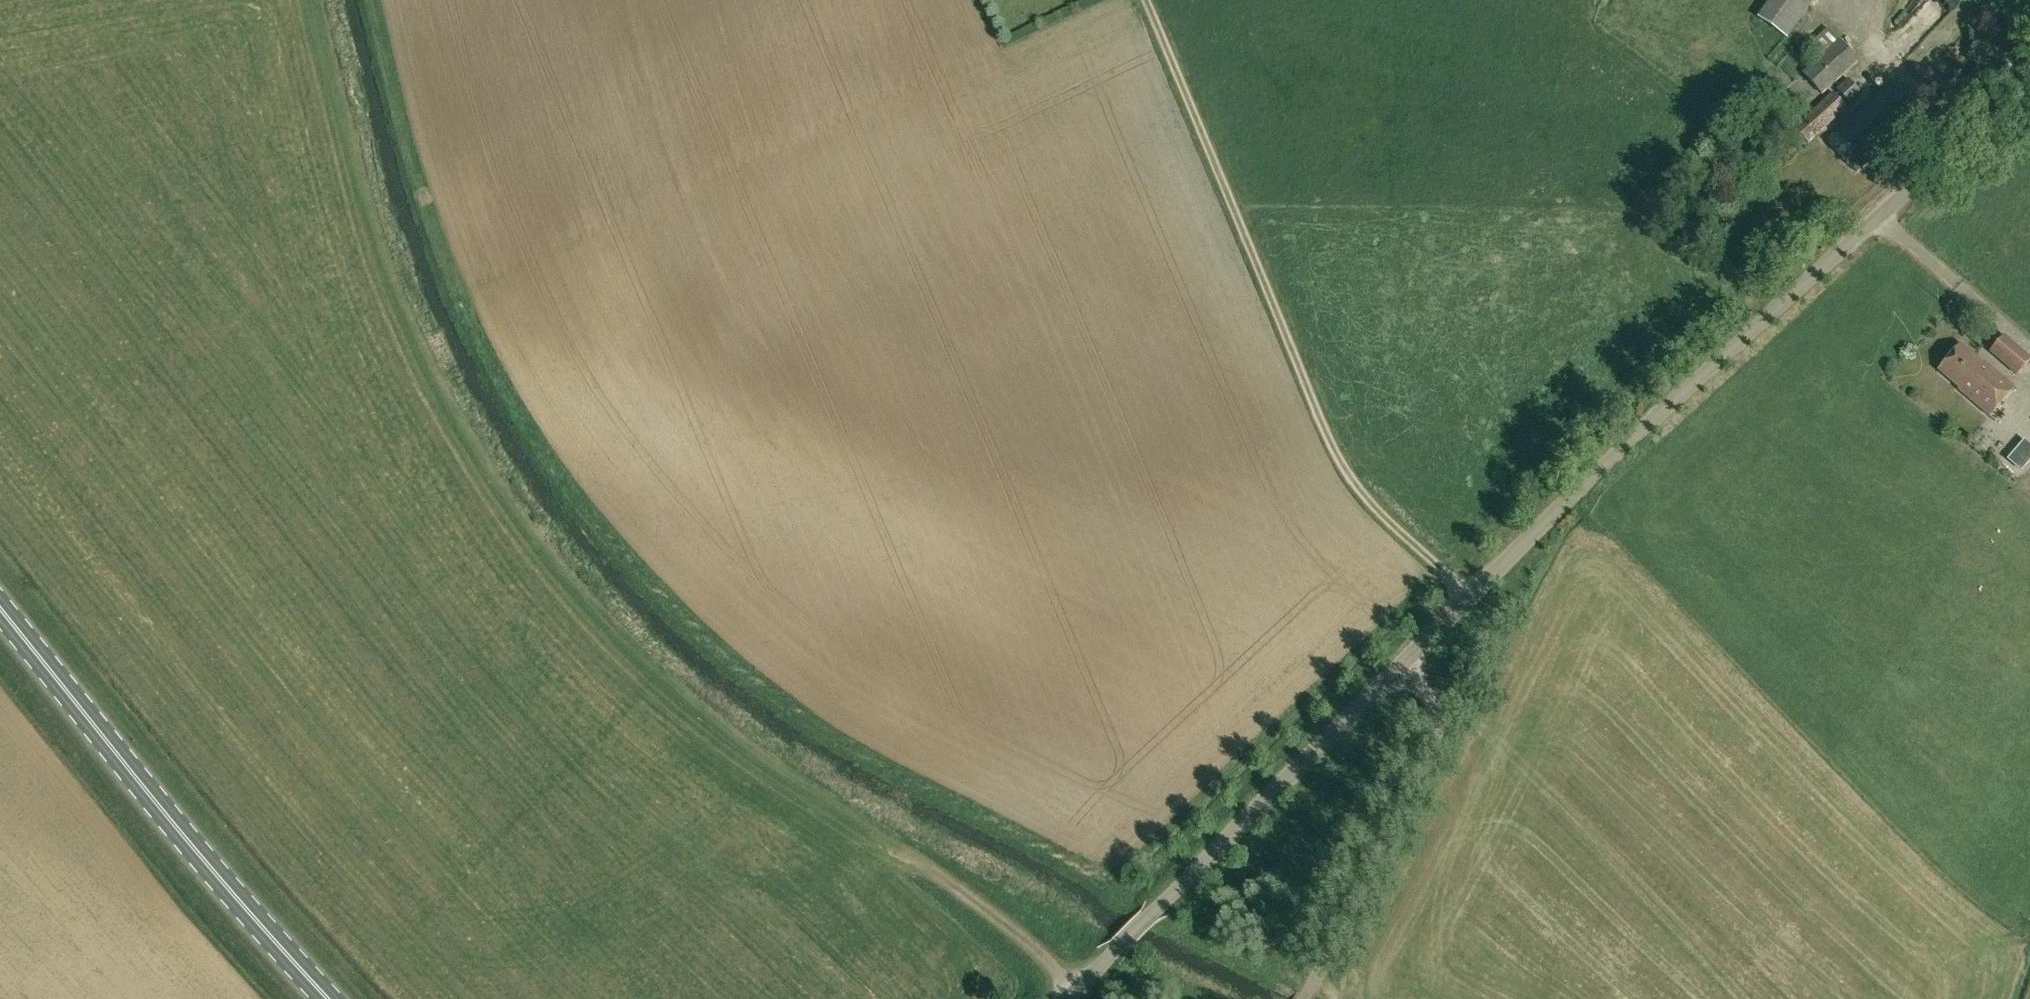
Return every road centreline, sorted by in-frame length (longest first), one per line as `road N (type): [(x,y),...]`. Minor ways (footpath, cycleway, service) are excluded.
road 1 (unclassified): [(1066,998),(1623,455),(2029,72)]
road 2 (primary): [(0,600),(327,998)]

